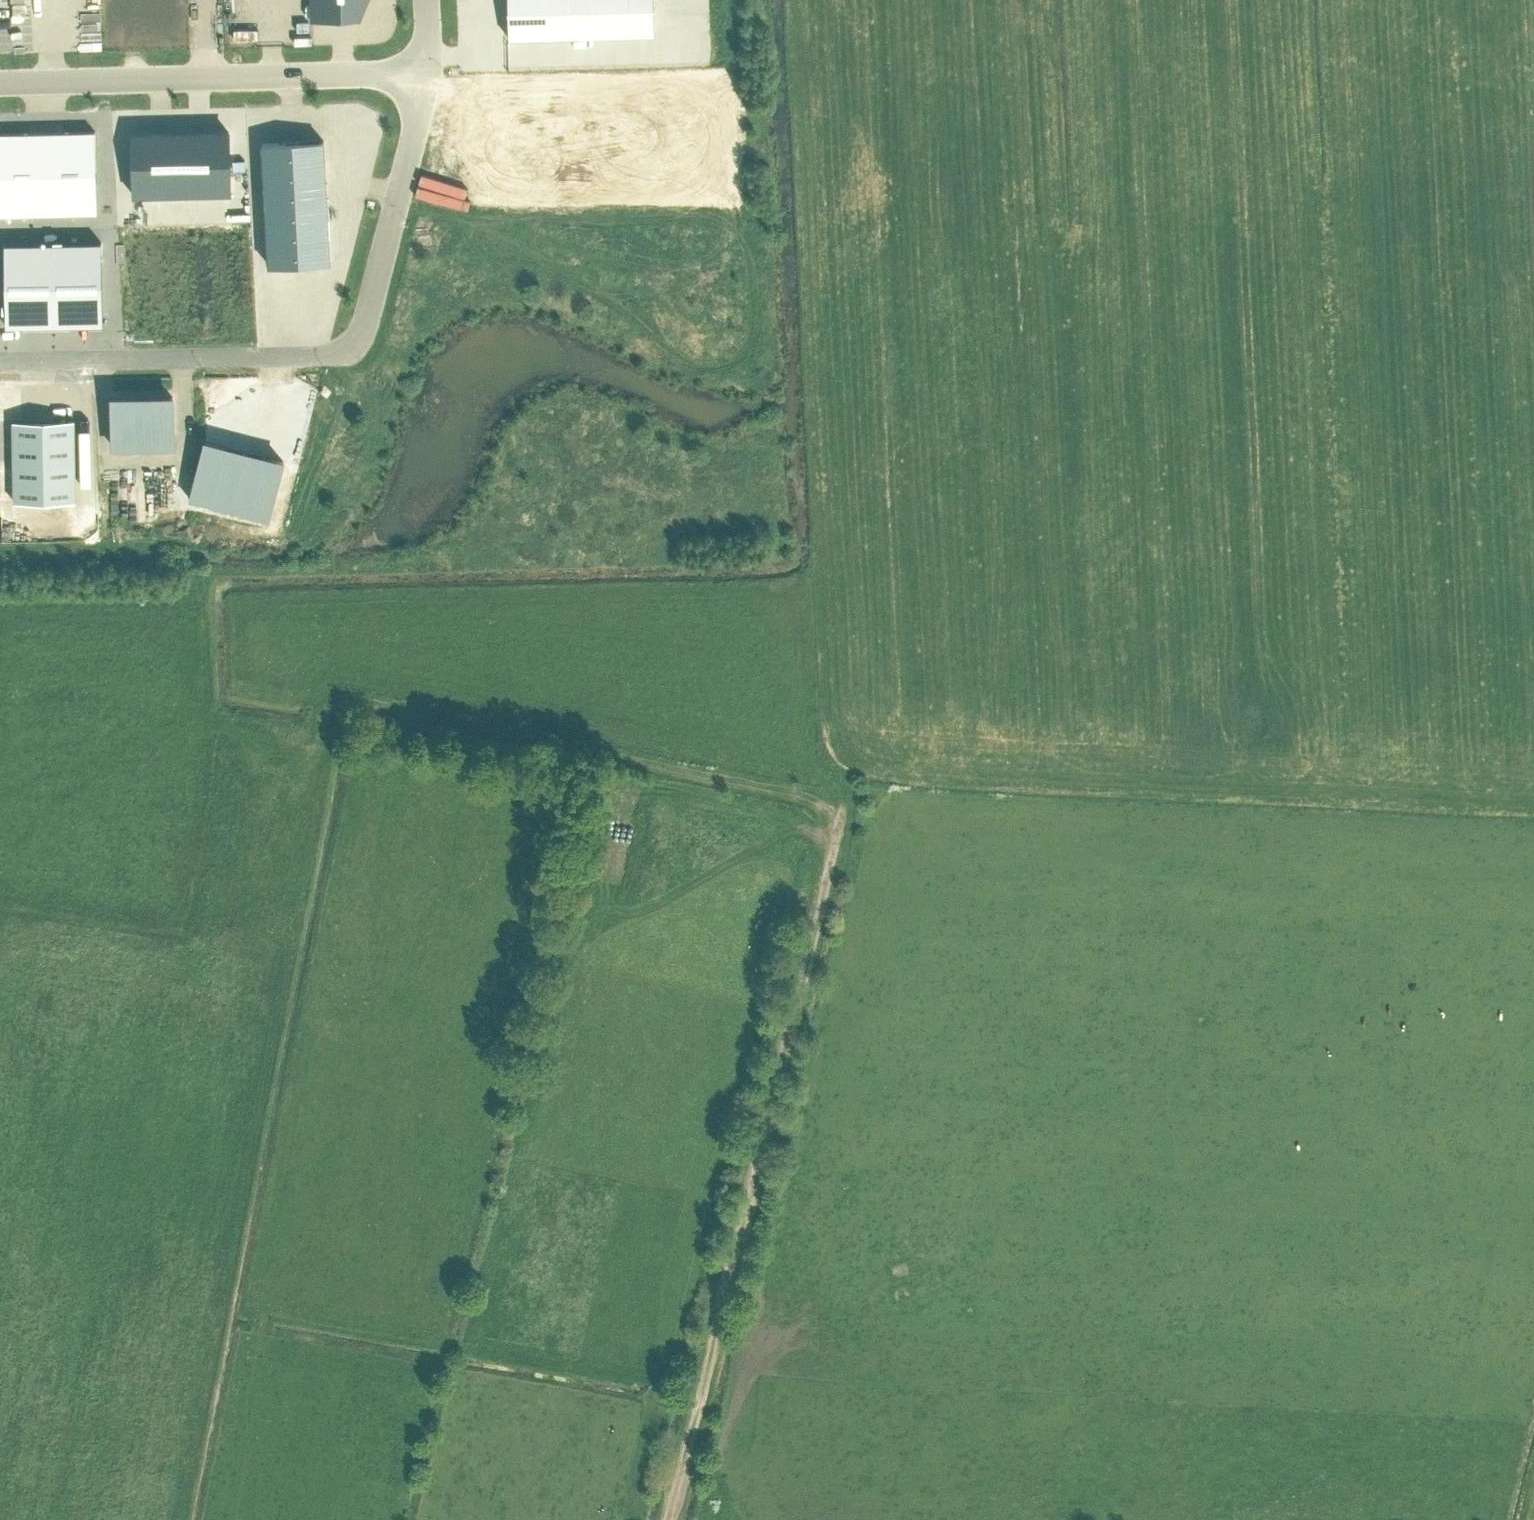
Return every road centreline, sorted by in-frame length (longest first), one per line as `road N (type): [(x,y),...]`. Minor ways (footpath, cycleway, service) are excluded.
road 1 (track): [(313,725),(330,704),(355,699),(782,789),(819,800),(834,817),(667,1519)]
road 2 (unclassified): [(0,82),(426,69)]
road 3 (unclassified): [(356,347),(332,355),(2,363)]
road 4 (residential): [(356,347),(285,598),(299,679)]
road 5 (residential): [(555,511),(385,661),(299,679)]
road 6 (residential): [(299,679),(0,732)]
road 7 (unclassified): [(426,69),(356,347)]
road 8 (residential): [(189,968),(0,930)]
road 9 (residential): [(156,1145),(0,1106)]
road 10 (residential): [(126,1304),(0,1279)]

